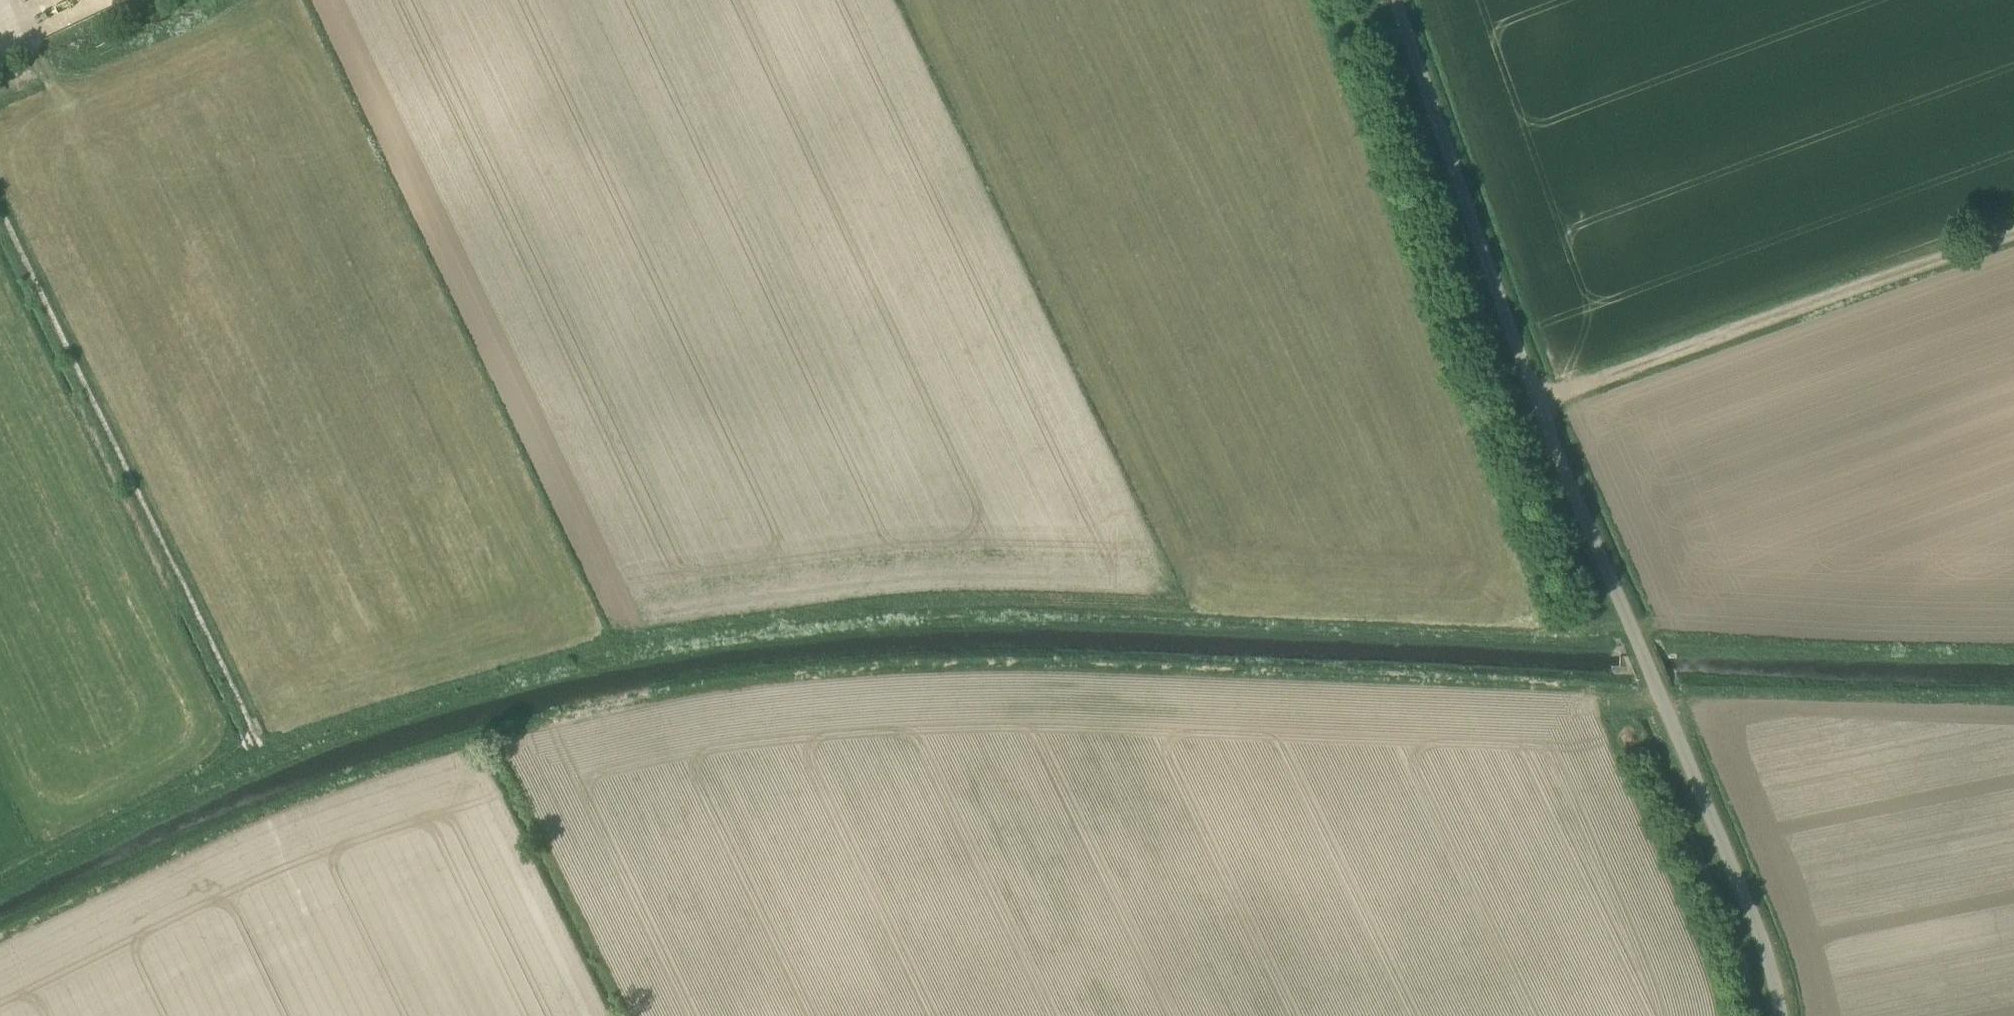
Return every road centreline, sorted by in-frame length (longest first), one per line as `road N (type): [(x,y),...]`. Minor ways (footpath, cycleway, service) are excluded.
road 1 (unclassified): [(1767,1015),(1753,941),(1439,156),(1384,0)]
road 2 (track): [(2013,229),(1537,401)]

